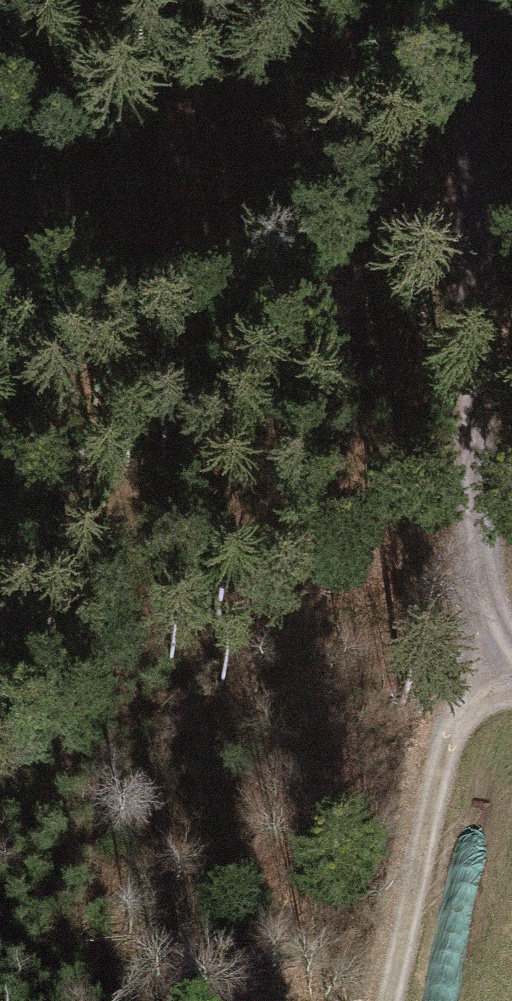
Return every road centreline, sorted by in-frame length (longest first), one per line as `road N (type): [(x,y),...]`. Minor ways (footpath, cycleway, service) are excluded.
road 1 (track): [(511,684),(470,653),(465,197),(473,0)]
road 2 (track): [(0,502),(192,404),(327,320),(465,197)]
road 3 (track): [(470,653),(381,1000)]

